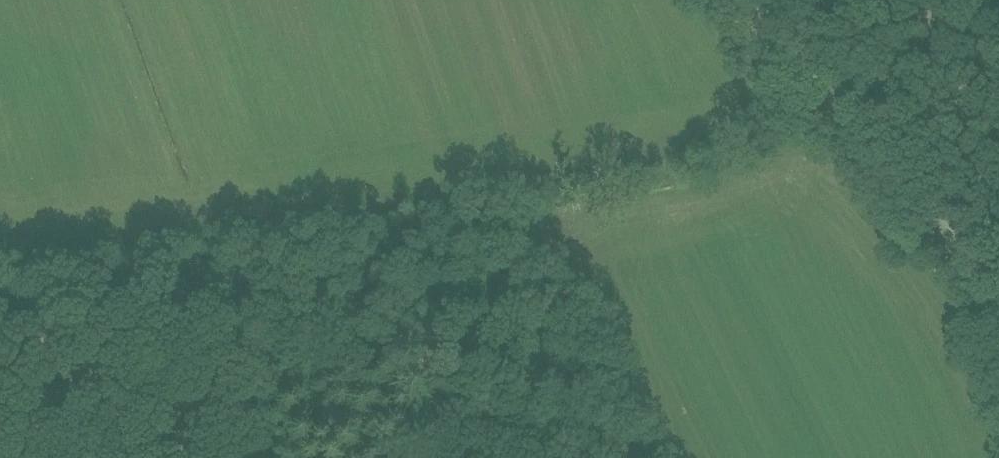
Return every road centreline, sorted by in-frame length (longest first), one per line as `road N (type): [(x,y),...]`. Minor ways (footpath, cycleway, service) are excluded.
road 1 (unclassified): [(998,297),(734,0)]

